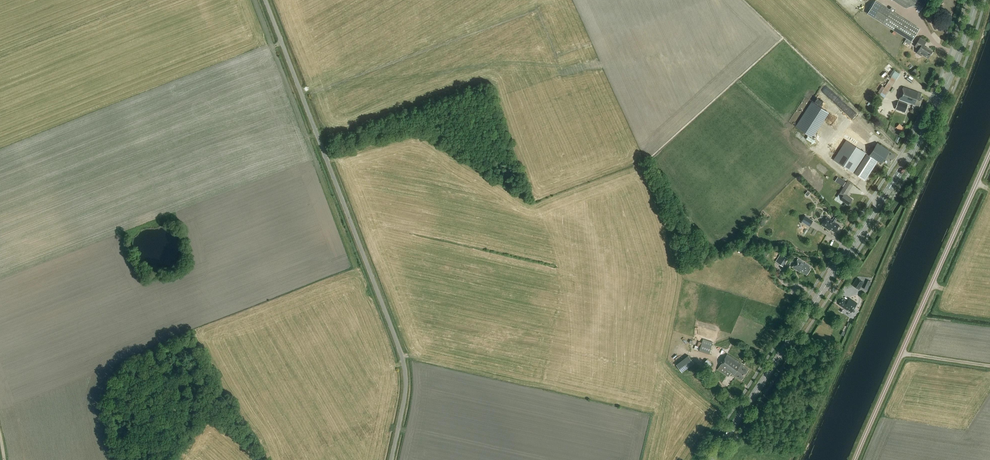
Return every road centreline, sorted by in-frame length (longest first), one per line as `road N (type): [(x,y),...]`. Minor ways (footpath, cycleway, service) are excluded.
road 1 (secondary): [(712,459),(933,114),(977,0)]
road 2 (unclassified): [(391,459),(406,384),(402,355),(265,0)]
road 3 (unclassified): [(855,459),(989,152)]

